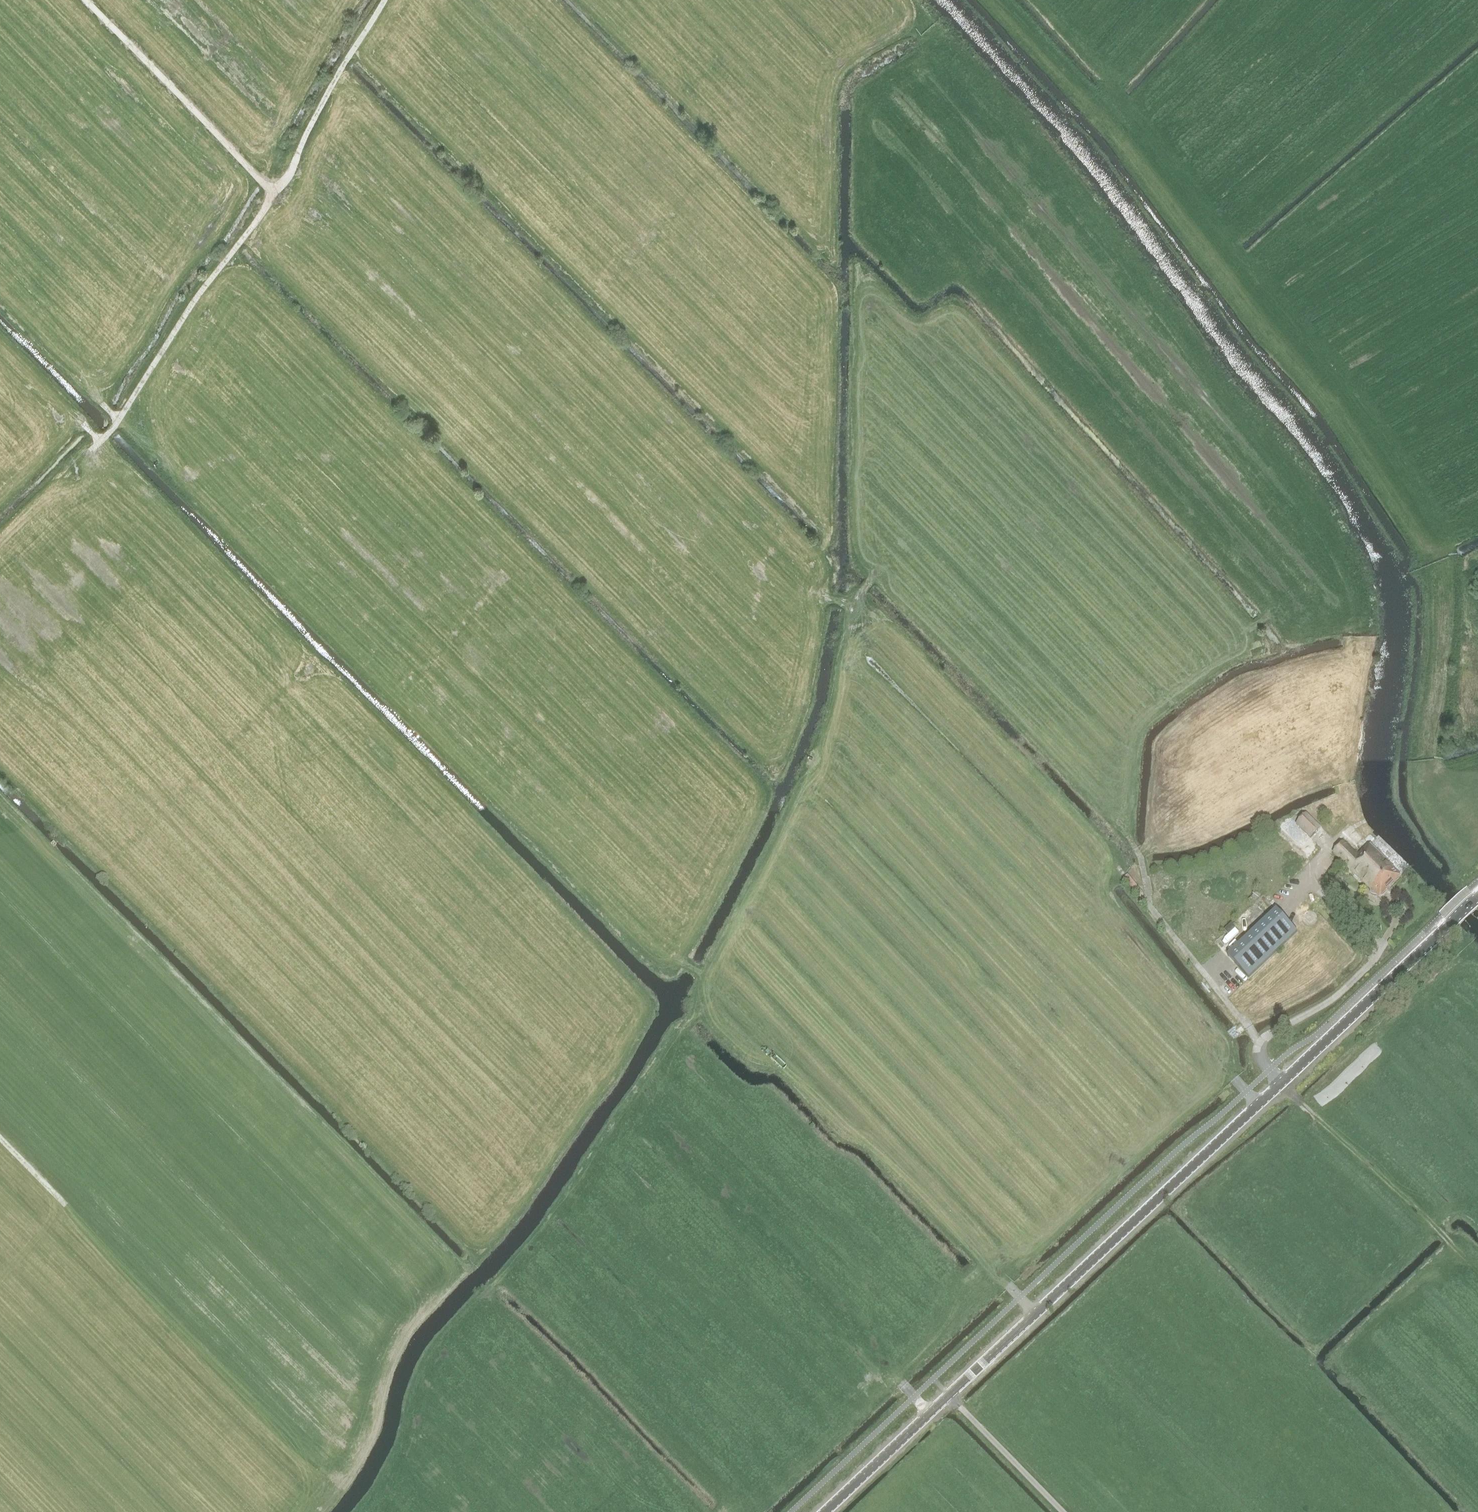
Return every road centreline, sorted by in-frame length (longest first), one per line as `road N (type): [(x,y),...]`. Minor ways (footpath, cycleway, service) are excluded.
road 1 (secondary): [(824,1511),(1477,897)]
road 2 (track): [(92,449),(283,183),(385,0)]
road 3 (track): [(277,193),(86,0)]

